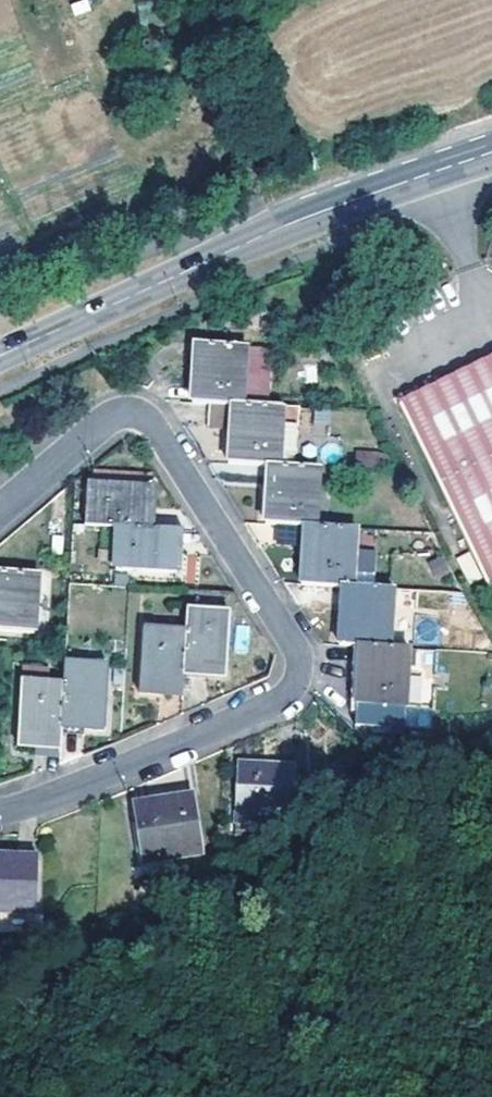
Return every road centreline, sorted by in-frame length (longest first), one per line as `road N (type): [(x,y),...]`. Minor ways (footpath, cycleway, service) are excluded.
road 1 (residential): [(127,412),(149,416),(295,651),(295,676),(279,699),(0,809)]
road 2 (secondary): [(0,352),(232,247),(491,160)]
road 3 (track): [(491,1018),(410,1071),(348,1096)]
road 4 (residential): [(127,412),(0,511)]

